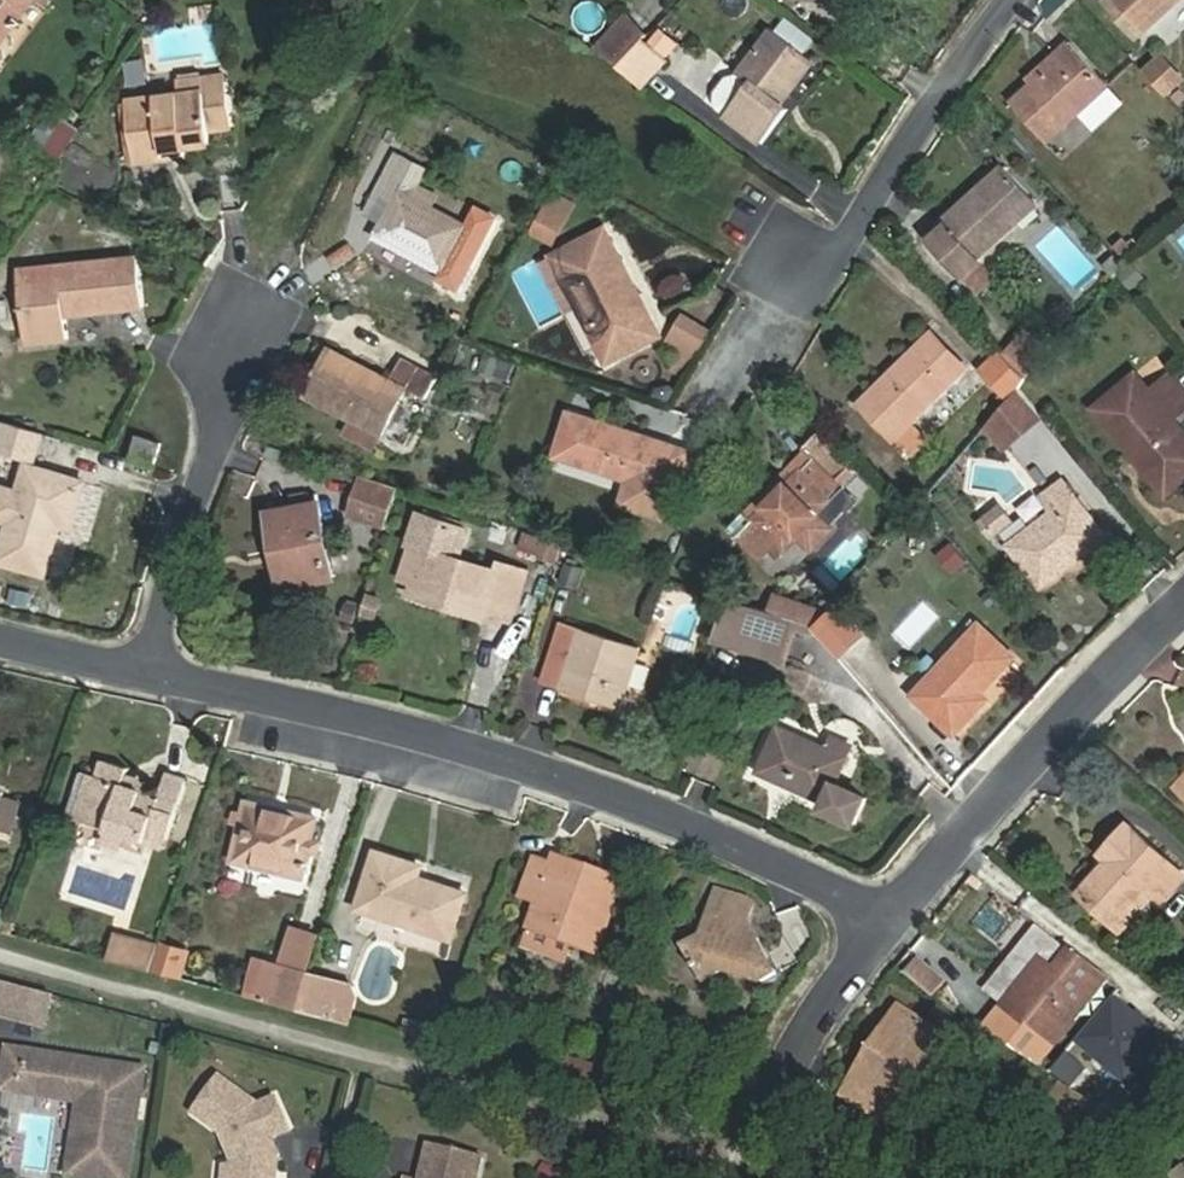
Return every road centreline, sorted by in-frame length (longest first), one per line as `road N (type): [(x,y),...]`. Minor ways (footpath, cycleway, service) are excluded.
road 1 (track): [(800,1177),(0,964)]
road 2 (residential): [(149,675),(476,750),(735,845),(887,925)]
road 3 (residential): [(887,925),(1112,675),(1183,611)]
road 4 (residential): [(1017,0),(938,100),(831,276),(805,256)]
road 5 (residential): [(149,675),(229,422),(239,340)]
road 6 (residential): [(789,1096),(887,925)]
road 7 (residential): [(0,635),(149,675)]

